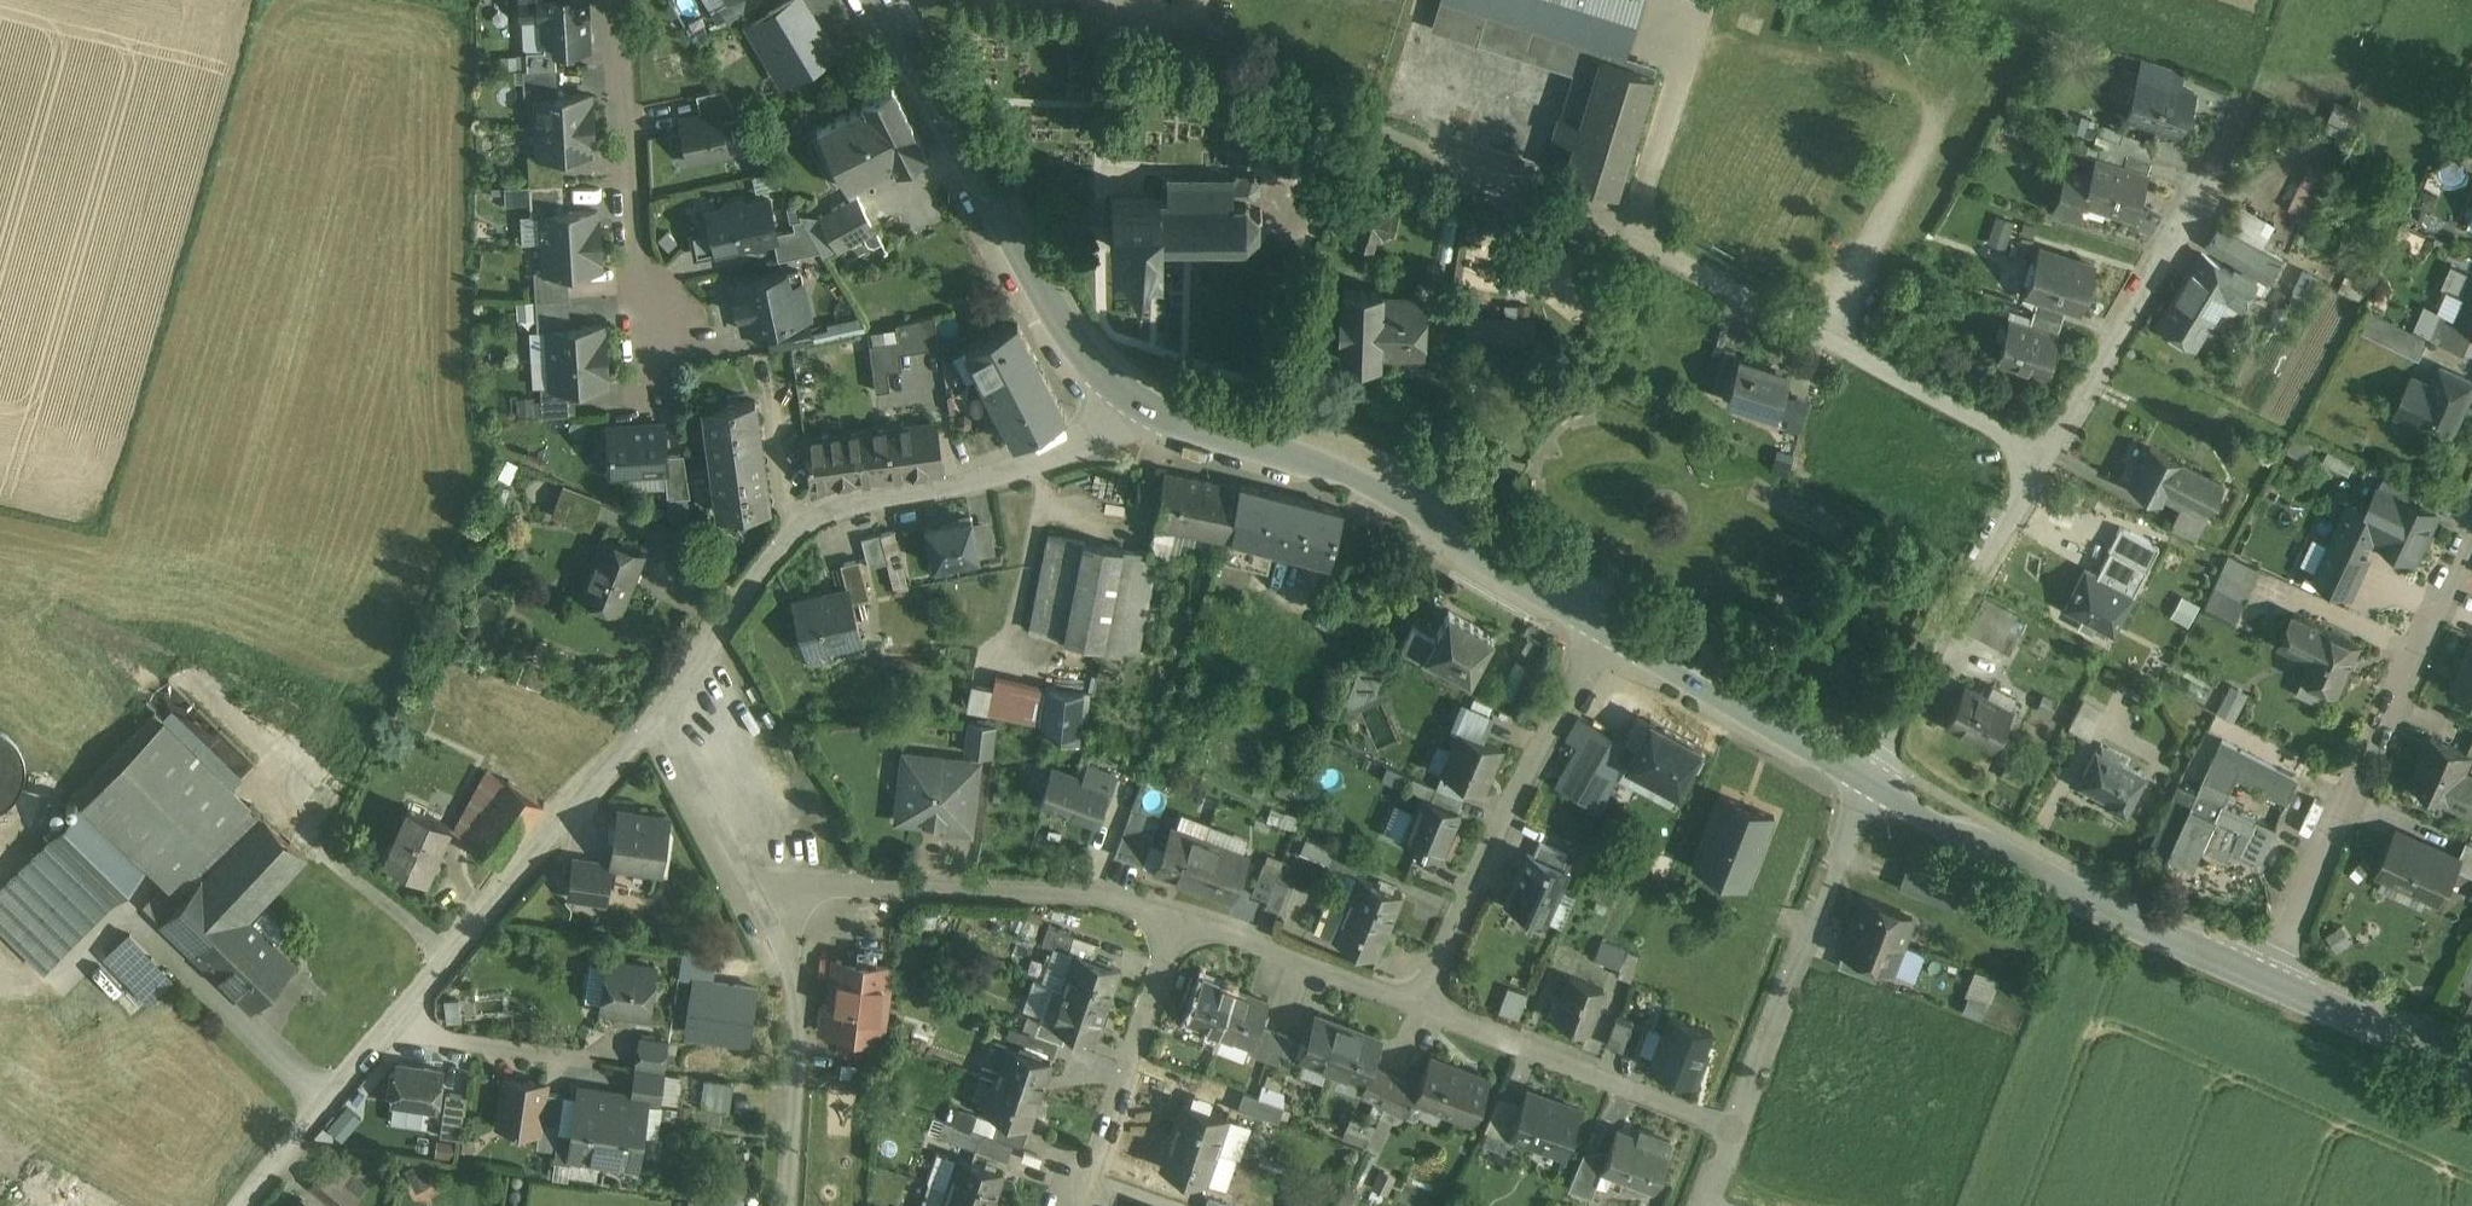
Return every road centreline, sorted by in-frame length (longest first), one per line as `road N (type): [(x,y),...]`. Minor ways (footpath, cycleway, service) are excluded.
road 1 (residential): [(1486,181),(2047,454)]
road 2 (residential): [(1127,399),(1012,466),(849,500),(803,523),(660,717)]
road 3 (tertiary): [(1612,630),(1339,469),(1203,432),(1127,399)]
road 4 (residential): [(2268,979),(2471,536)]
road 5 (tertiary): [(1127,399),(1049,303),(878,0)]
road 6 (tertiary): [(2268,979),(1866,777)]
road 7 (residential): [(780,925),(898,889),(1107,891),(1194,915)]
road 8 (residential): [(1426,998),(1612,630)]
road 9 (residential): [(2242,103),(2201,209),(2047,454)]
road 10 (residential): [(660,717),(403,1016)]
road 11 (residential): [(1866,777),(1736,1127)]
road 12 (residential): [(2047,454),(1866,777)]
road 13 (residential): [(615,0),(650,336)]
road 14 (residential): [(1426,998),(1736,1127)]
road 15 (residential): [(1083,1205),(1194,915)]
road 16 (tertiary): [(1866,777),(1612,630)]
road 17 (residential): [(780,925),(810,1024),(795,1205)]
road 18 (residential): [(403,1016),(240,1205)]
road 19 (residential): [(1194,915),(1426,998)]
road 20 (residential): [(660,717),(780,925)]
road 21 (tertiary): [(2471,1067),(2268,979)]
road 22 (residential): [(403,1016),(442,1039),(600,1062)]

